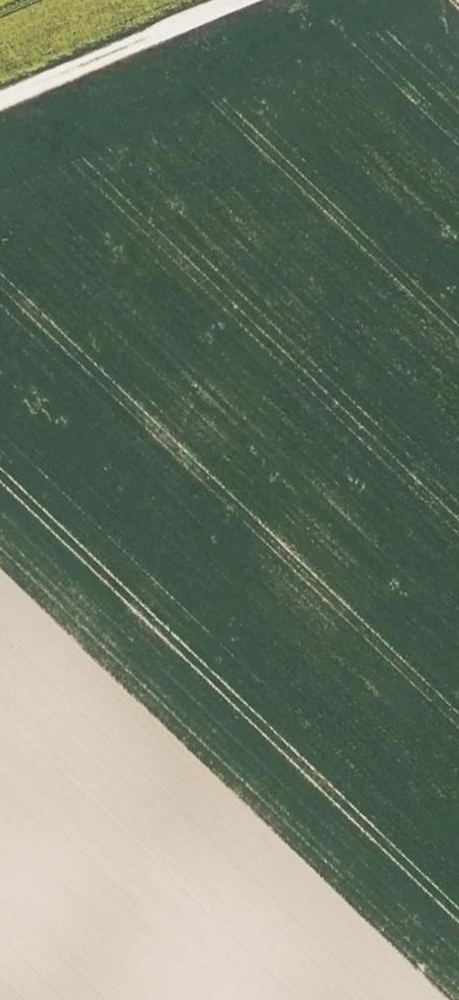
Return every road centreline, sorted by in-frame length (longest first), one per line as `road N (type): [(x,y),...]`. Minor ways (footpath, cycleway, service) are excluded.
road 1 (track): [(0,102),(159,34)]

